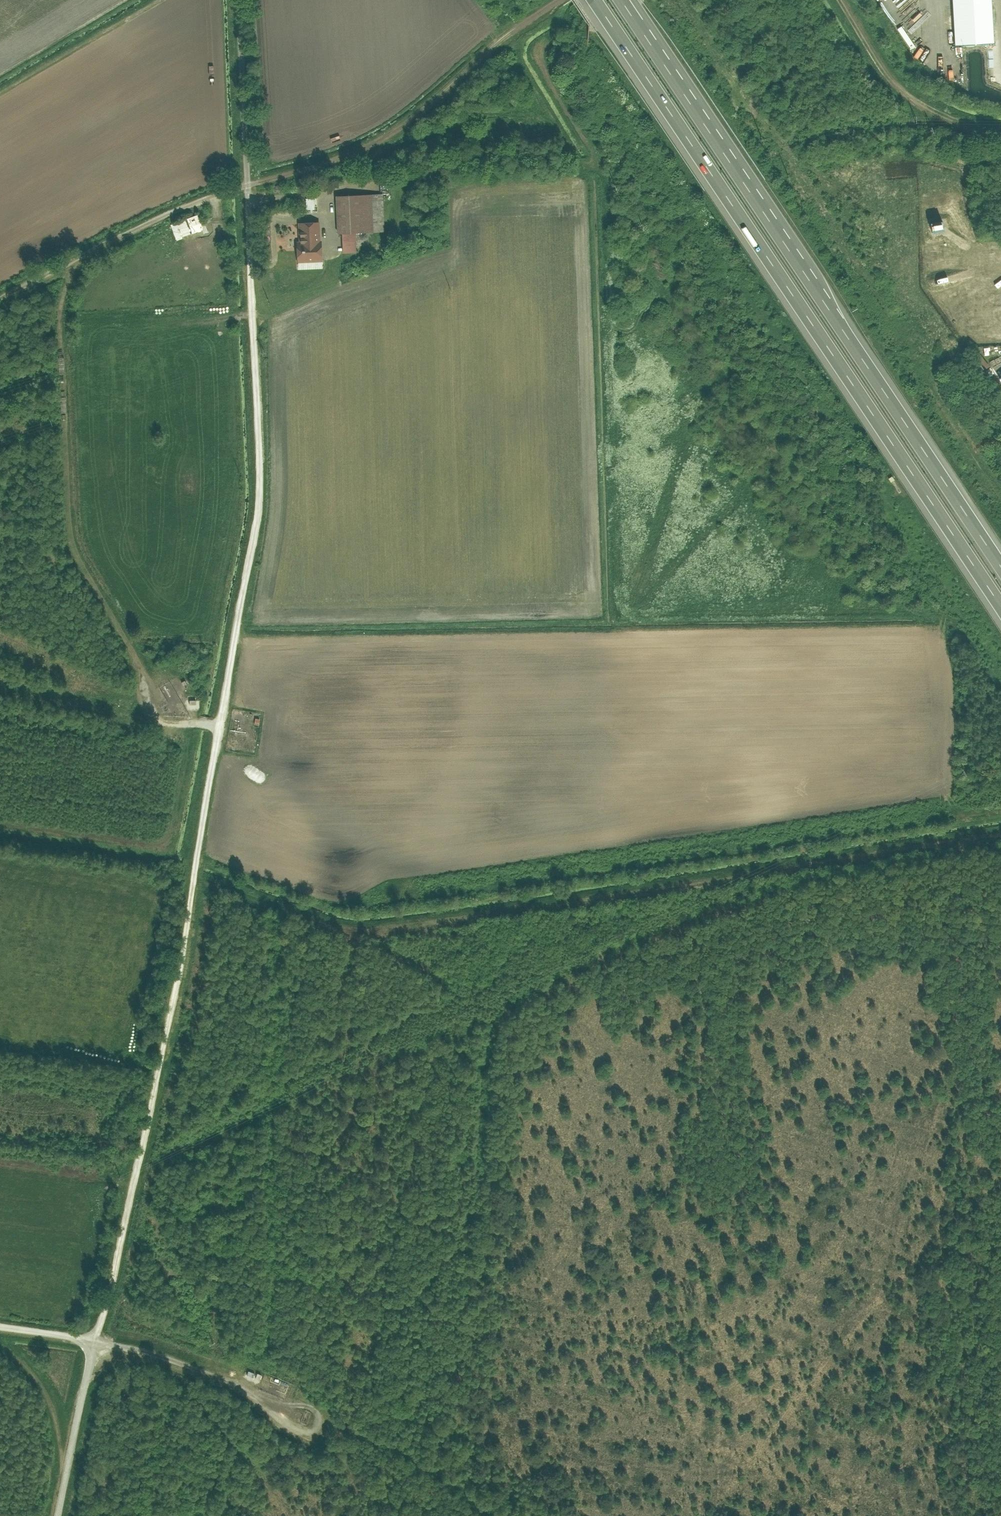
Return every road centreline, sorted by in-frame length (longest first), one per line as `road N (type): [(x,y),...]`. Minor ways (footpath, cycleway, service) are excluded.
road 1 (track): [(252,315),(262,437),(256,530),(157,1091),(60,1515)]
road 2 (track): [(195,884),(366,927),(1000,828)]
road 3 (motorway): [(594,0),(1000,608)]
road 4 (motorway): [(1000,567),(637,24)]
road 5 (unclassified): [(252,315),(240,0)]
road 6 (track): [(0,1327),(166,1352),(291,1414)]

